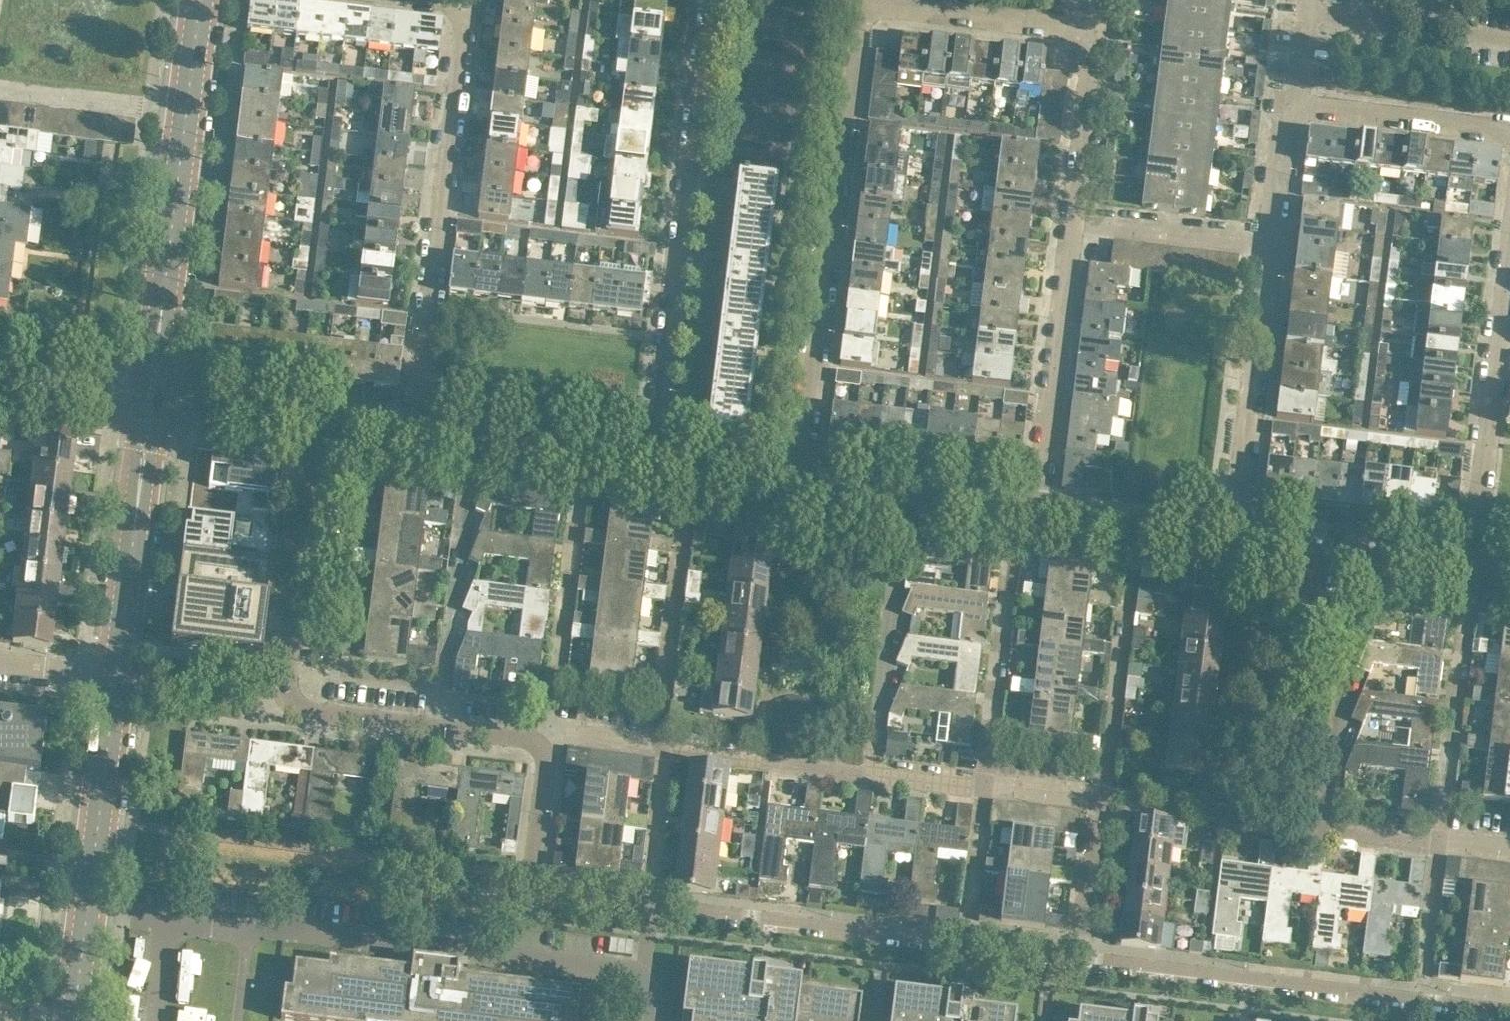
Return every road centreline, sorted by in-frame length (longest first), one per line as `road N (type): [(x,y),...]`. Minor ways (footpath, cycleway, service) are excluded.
road 1 (residential): [(794,490),(860,3)]
road 2 (residential): [(655,472),(711,0)]
road 3 (unclassified): [(413,442),(459,11)]
road 4 (residential): [(312,430),(278,699),(438,719)]
road 5 (tertiary): [(118,676),(74,1020)]
road 6 (residential): [(1087,959),(1419,1001)]
road 7 (unclassified): [(1469,574),(1509,249)]
road 8 (residential): [(653,904),(962,947)]
road 9 (residential): [(1246,546),(1282,247)]
road 10 (residential): [(1032,519),(1068,223)]
road 11 (tertiary): [(186,115),(150,410)]
road 12 (residential): [(552,733),(535,888),(653,904)]
road 13 (residential): [(552,733),(581,463)]
road 14 (residential): [(438,719),(472,450)]
road 15 (residential): [(653,745),(687,476)]
road 16 (residential): [(870,772),(902,503)]
road 17 (residential): [(983,786),(1013,517)]
road 18 (residential): [(1104,801),(1130,532)]
road 19 (residential): [(1329,828),(1360,560)]
road 20 (residential): [(1439,842),(1469,574)]
road 21 (tertiary): [(150,410),(118,676)]
road 22 (residential): [(1092,29),(860,3)]
road 23 (residential): [(1329,828),(1104,801)]
road 24 (unclassified): [(1282,247),(1068,223)]
road 25 (unclassified): [(1509,136),(1496,127),(1299,105)]
road 26 (unclassified): [(1509,39),(1472,35),(1450,13),(1410,9),(1390,23),(1310,13)]
road 27 (residential): [(870,772),(669,747)]
road 28 (residential): [(1068,223),(1092,29)]
road 29 (residential): [(312,430),(150,410)]
road 30 (residential): [(962,947),(983,786)]
road 31 (residential): [(1419,1001),(1439,842)]
road 32 (residential): [(1087,959),(1104,801)]
road 33 (residential): [(653,904),(669,747)]
road 34 (residential): [(150,410),(0,391)]
road 35 (residential): [(1282,247),(1299,105)]
road 36 (residential): [(141,109),(0,92)]
road 37 (residential): [(962,947),(1087,959)]
road 38 (residential): [(1104,801),(983,786)]

